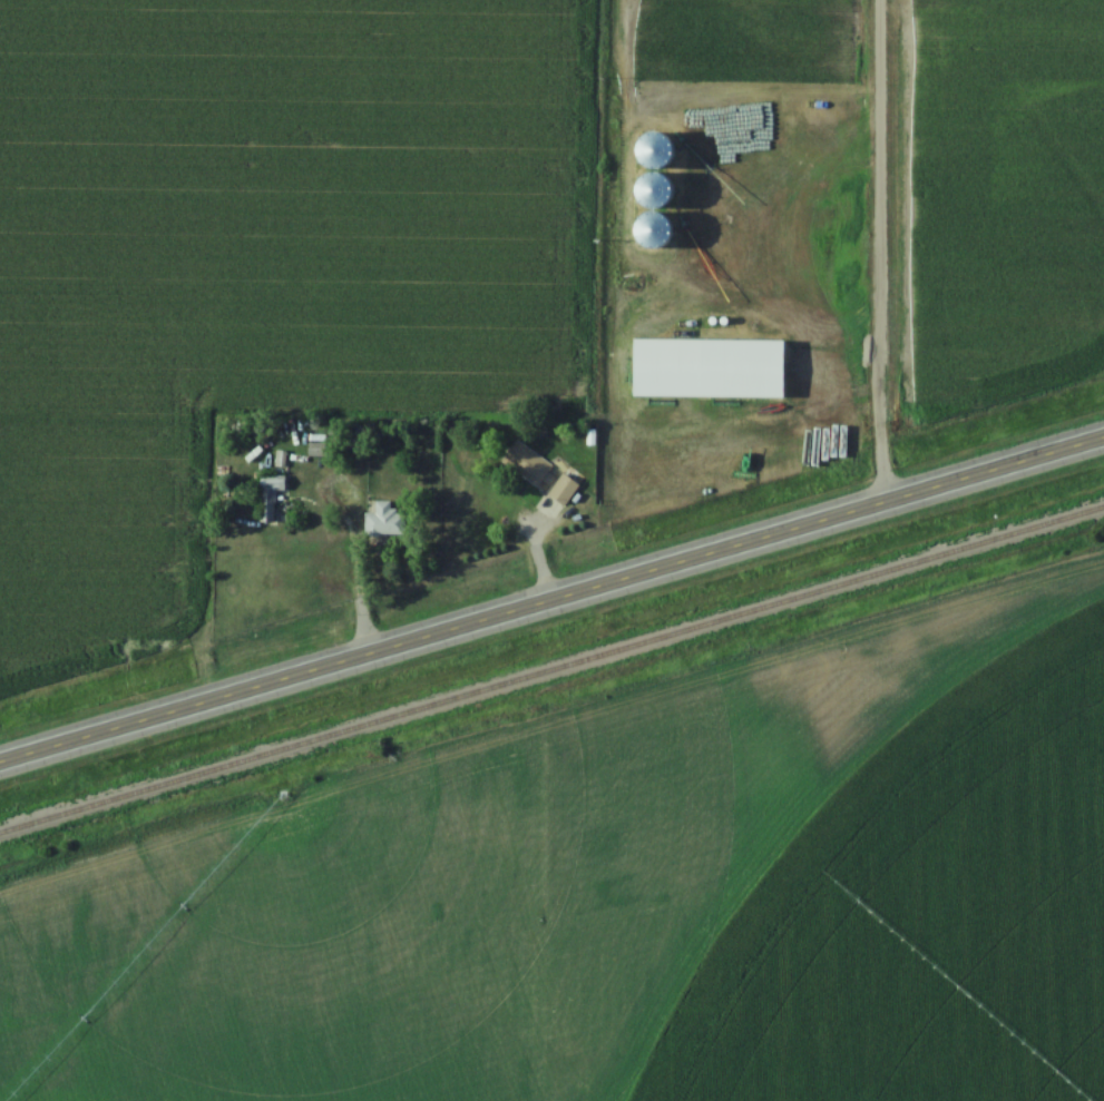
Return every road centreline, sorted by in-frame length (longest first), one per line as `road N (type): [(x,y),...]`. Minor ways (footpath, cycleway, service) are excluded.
road 1 (primary): [(0,761),(1103,437)]

